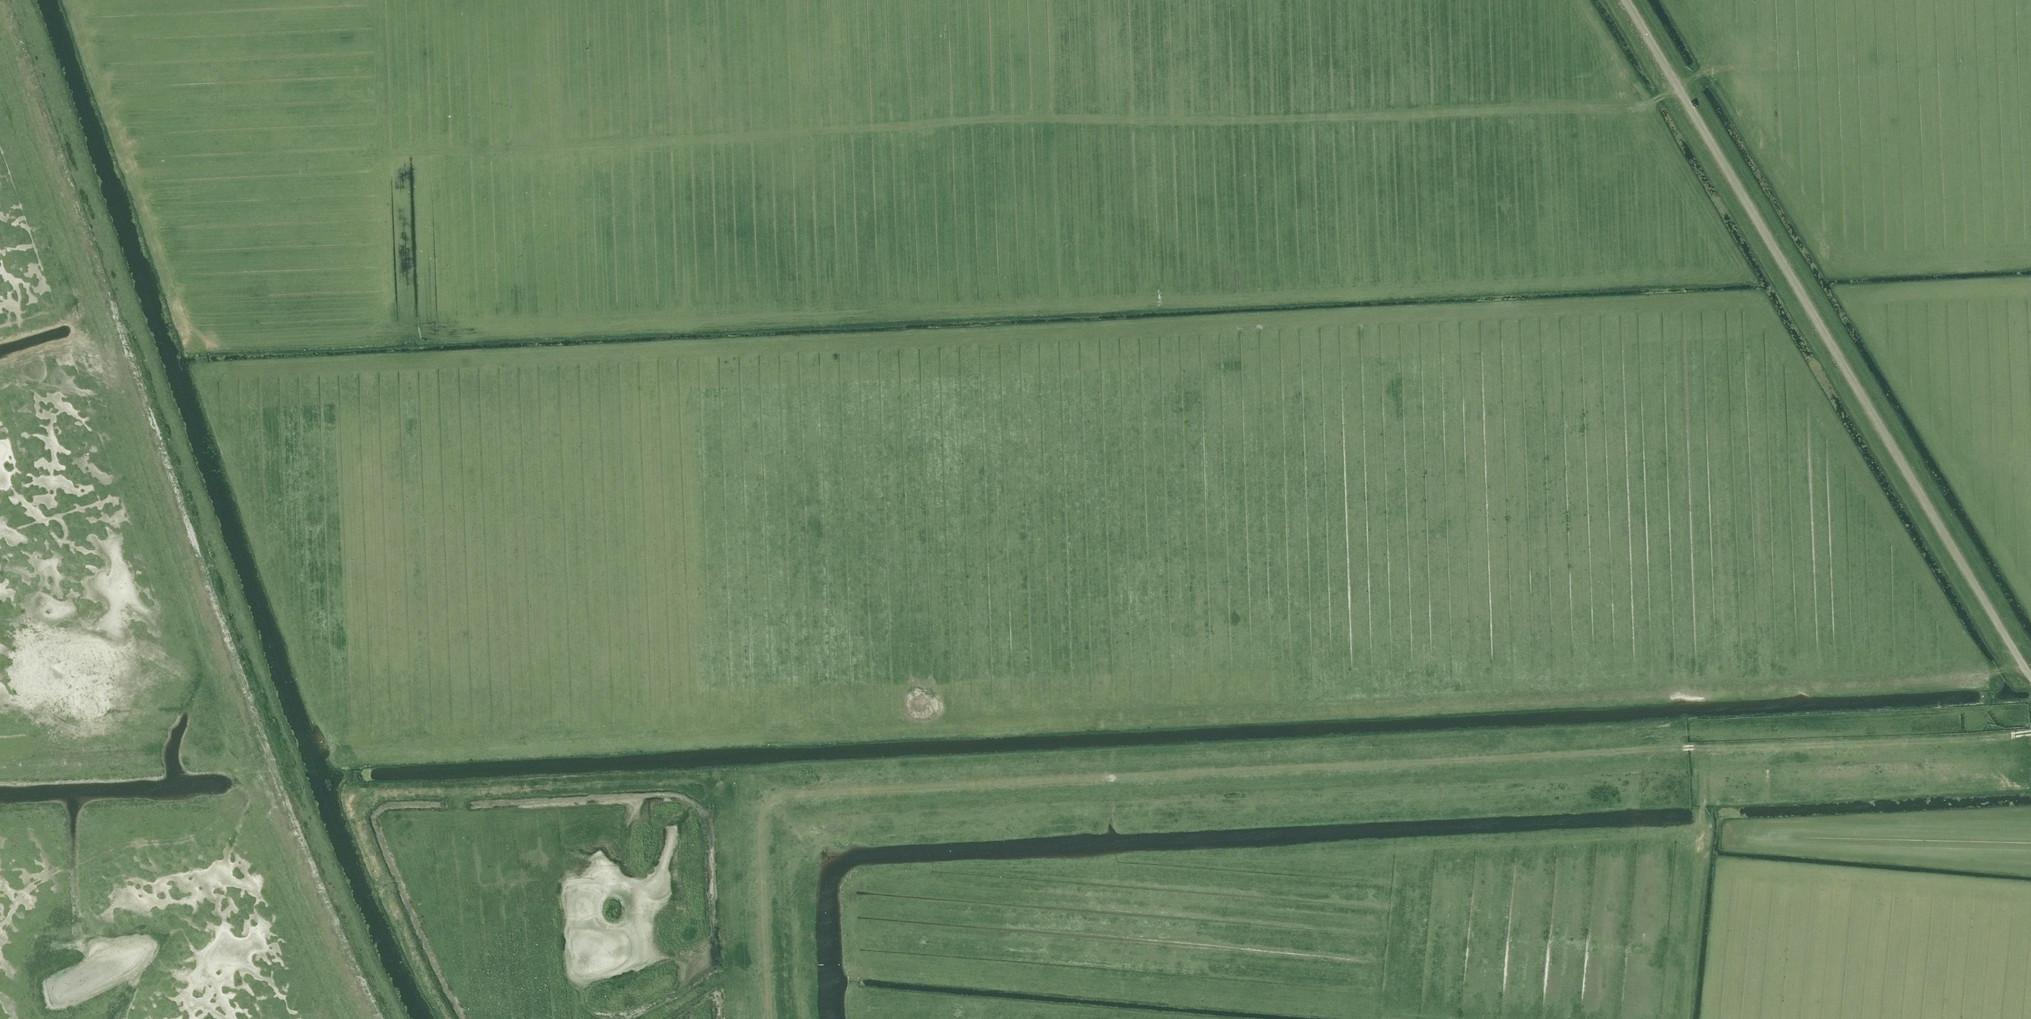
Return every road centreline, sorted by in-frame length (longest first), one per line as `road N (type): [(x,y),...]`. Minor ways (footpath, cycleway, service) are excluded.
road 1 (track): [(2030,728),(803,783),(773,794),(762,817),(772,1018)]
road 2 (unclassified): [(2030,677),(1625,0)]

